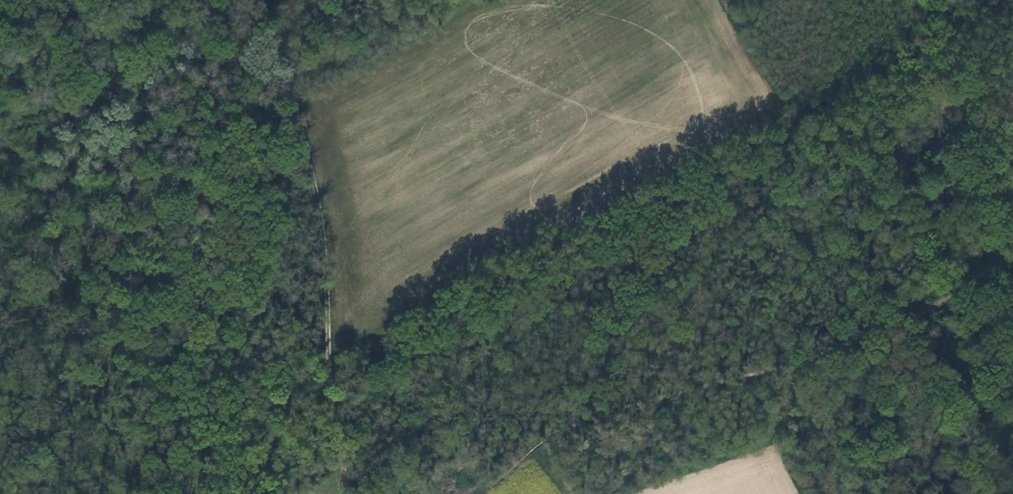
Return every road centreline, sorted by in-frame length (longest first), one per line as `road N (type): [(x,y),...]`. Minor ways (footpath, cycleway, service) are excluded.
road 1 (track): [(1012,267),(837,350),(580,417),(477,493)]
road 2 (track): [(267,0),(320,203),(329,380),(346,493)]

